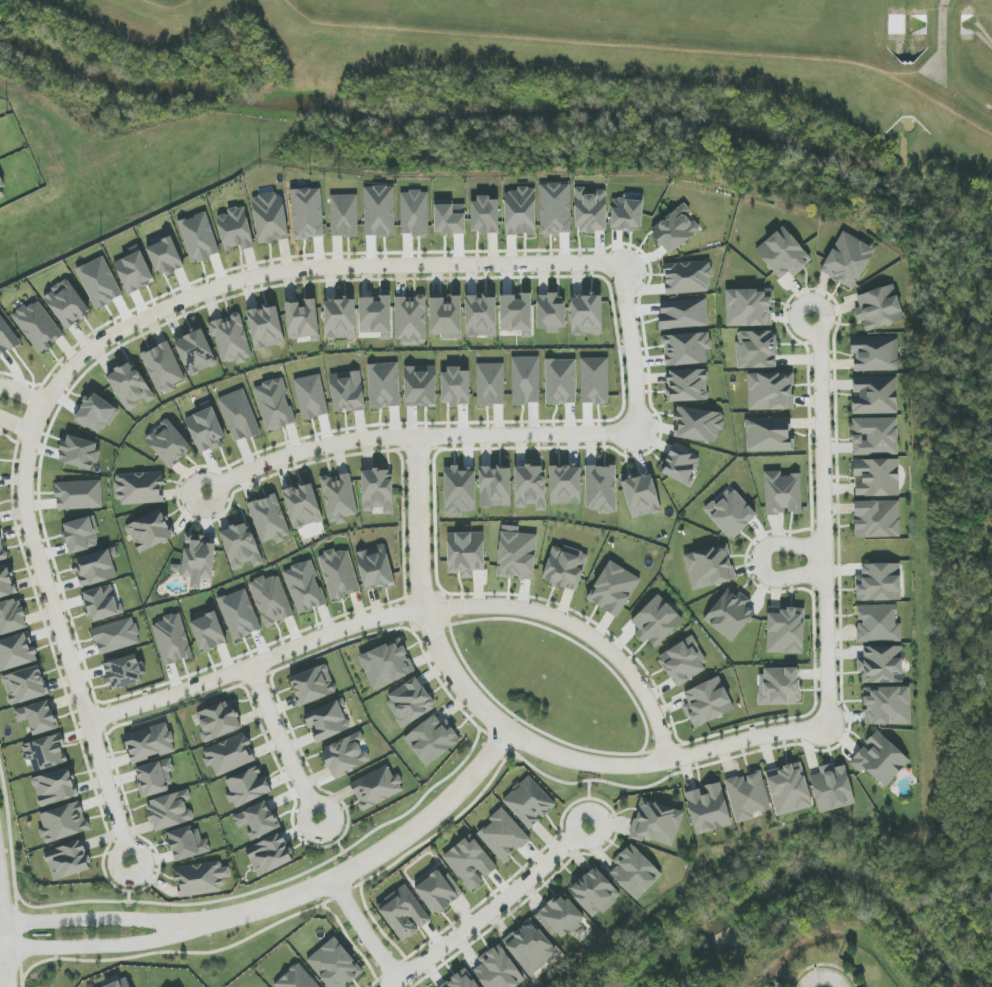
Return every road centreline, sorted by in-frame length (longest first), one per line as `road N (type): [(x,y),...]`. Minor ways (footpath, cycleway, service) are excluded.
road 1 (residential): [(127,849),(29,517),(30,445),(59,381),(111,337),(204,292),(265,274),(600,262),(616,268)]
road 2 (residential): [(669,760),(654,712),(621,663),(570,624),(509,607),(379,618),(88,719)]
road 3 (residential): [(418,437),(423,595),(438,649),(463,687),(510,731),(569,759),(613,766),(826,722)]
road 4 (residential): [(634,421),(611,433),(344,442),(219,485)]
road 5 (residential): [(826,722),(816,332)]
road 6 (residential): [(205,921),(302,893),(422,830),(510,731)]
road 7 (residential): [(576,837),(389,986)]
road 8 (residential): [(0,950),(113,945),(205,921)]
road 9 (residential): [(205,921),(0,923)]
road 10 (residential): [(616,268),(626,296),(634,421)]
road 11 (residential): [(826,551),(769,544),(759,565),(777,579),(827,573)]
road 12 (residential): [(312,804),(250,666)]

